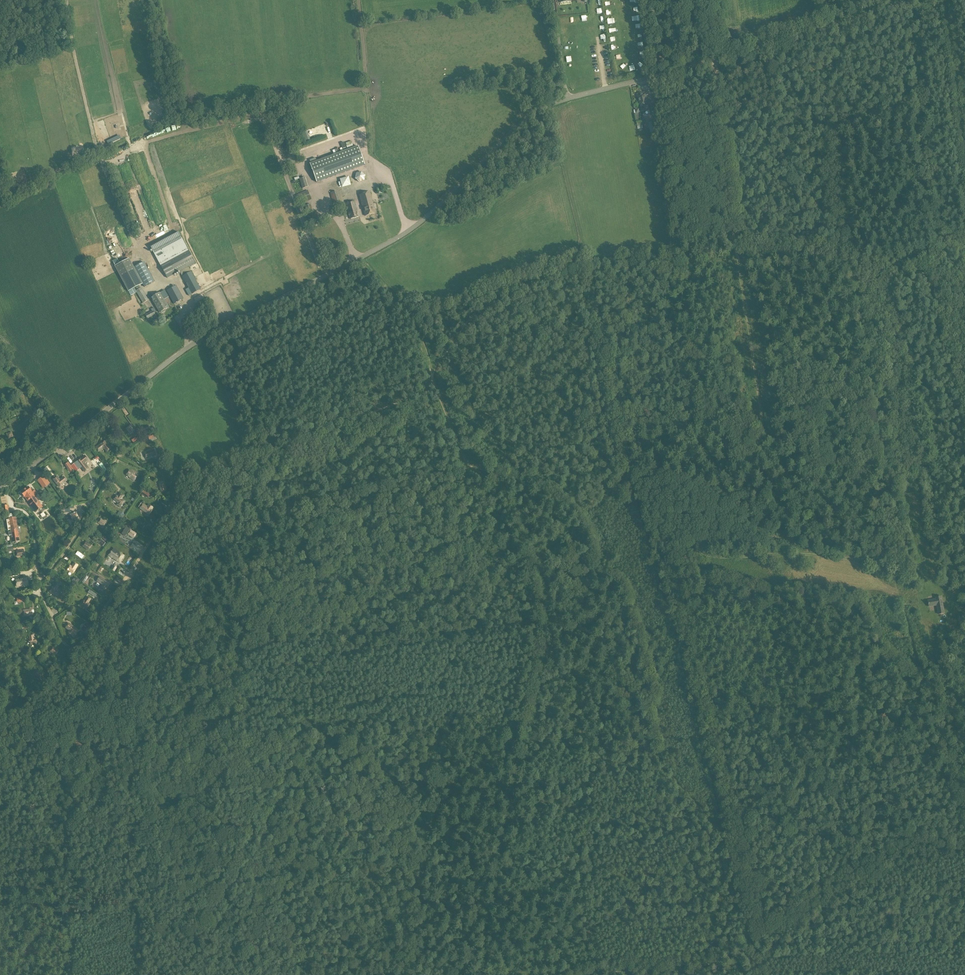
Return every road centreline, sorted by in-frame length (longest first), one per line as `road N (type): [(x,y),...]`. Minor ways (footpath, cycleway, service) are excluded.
road 1 (track): [(964,256),(883,279),(798,260),(587,260),(495,294),(441,353),(415,396),(226,458),(186,492),(36,713),(0,795)]
road 2 (unclassified): [(0,485),(199,338),(401,234),(548,104),(908,0)]
road 3 (track): [(473,471),(508,476),(567,508),(592,569),(621,589),(639,637),(661,766),(727,833),(633,468)]
road 4 (track): [(484,974),(493,875),(537,630),(525,547),(507,506),(473,471),(420,336),(360,257)]
road 5 (track): [(525,547),(472,631),(338,639),(321,647),(292,692),(287,741),(299,848),(343,947),(368,965),(399,966),(451,938),(488,946)]
road 6 (track): [(886,561),(717,558),(702,553),(679,519),(680,478),(693,441),(760,428),(762,418),(735,261),(720,103)]
road 7 (track): [(760,428),(874,412),(836,130),(819,127),(809,109),(760,114),(720,103)]
road 8 (track): [(493,875),(427,863),(472,631),(537,630)]
road 9 (track): [(702,553),(683,595),(740,818)]
road 10 (track): [(964,840),(902,838),(747,927)]
road 11 (track): [(589,749),(595,966)]
road 12 (track): [(587,260),(633,468)]
road 13 (track): [(530,675),(589,749),(655,749)]
road 14 (track): [(945,0),(964,154)]
road 15 (track): [(740,818),(761,910),(797,897)]

